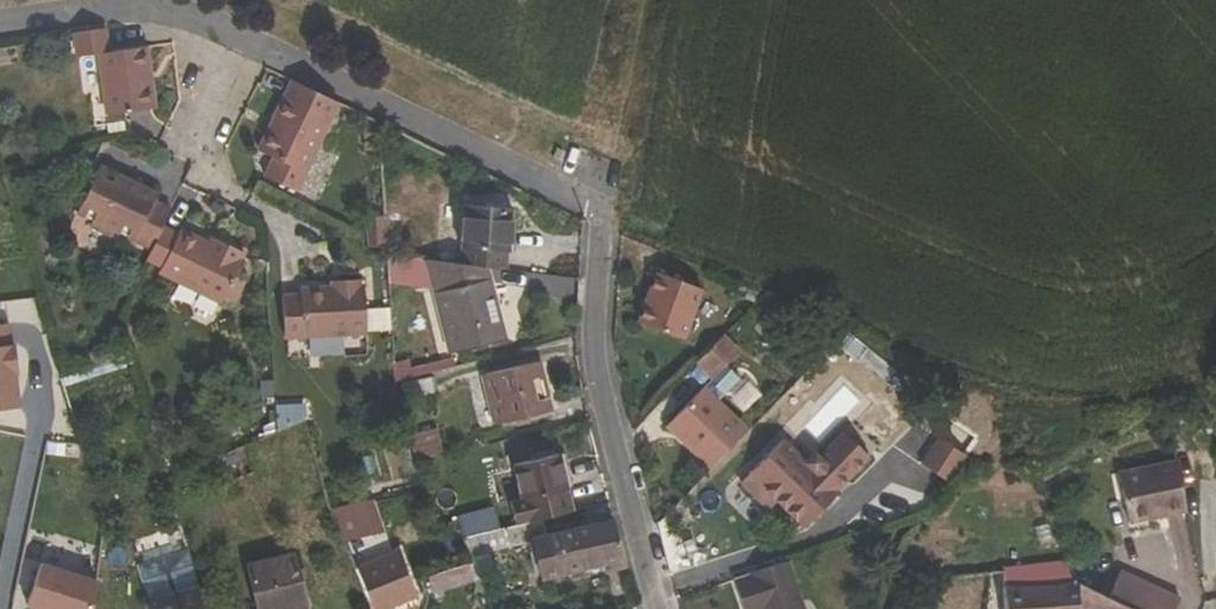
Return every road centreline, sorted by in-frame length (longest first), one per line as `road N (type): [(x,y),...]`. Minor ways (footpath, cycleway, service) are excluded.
road 1 (residential): [(657,608),(595,347),(607,211),(196,18),(130,8),(0,25)]
road 2 (track): [(643,0),(607,211)]

